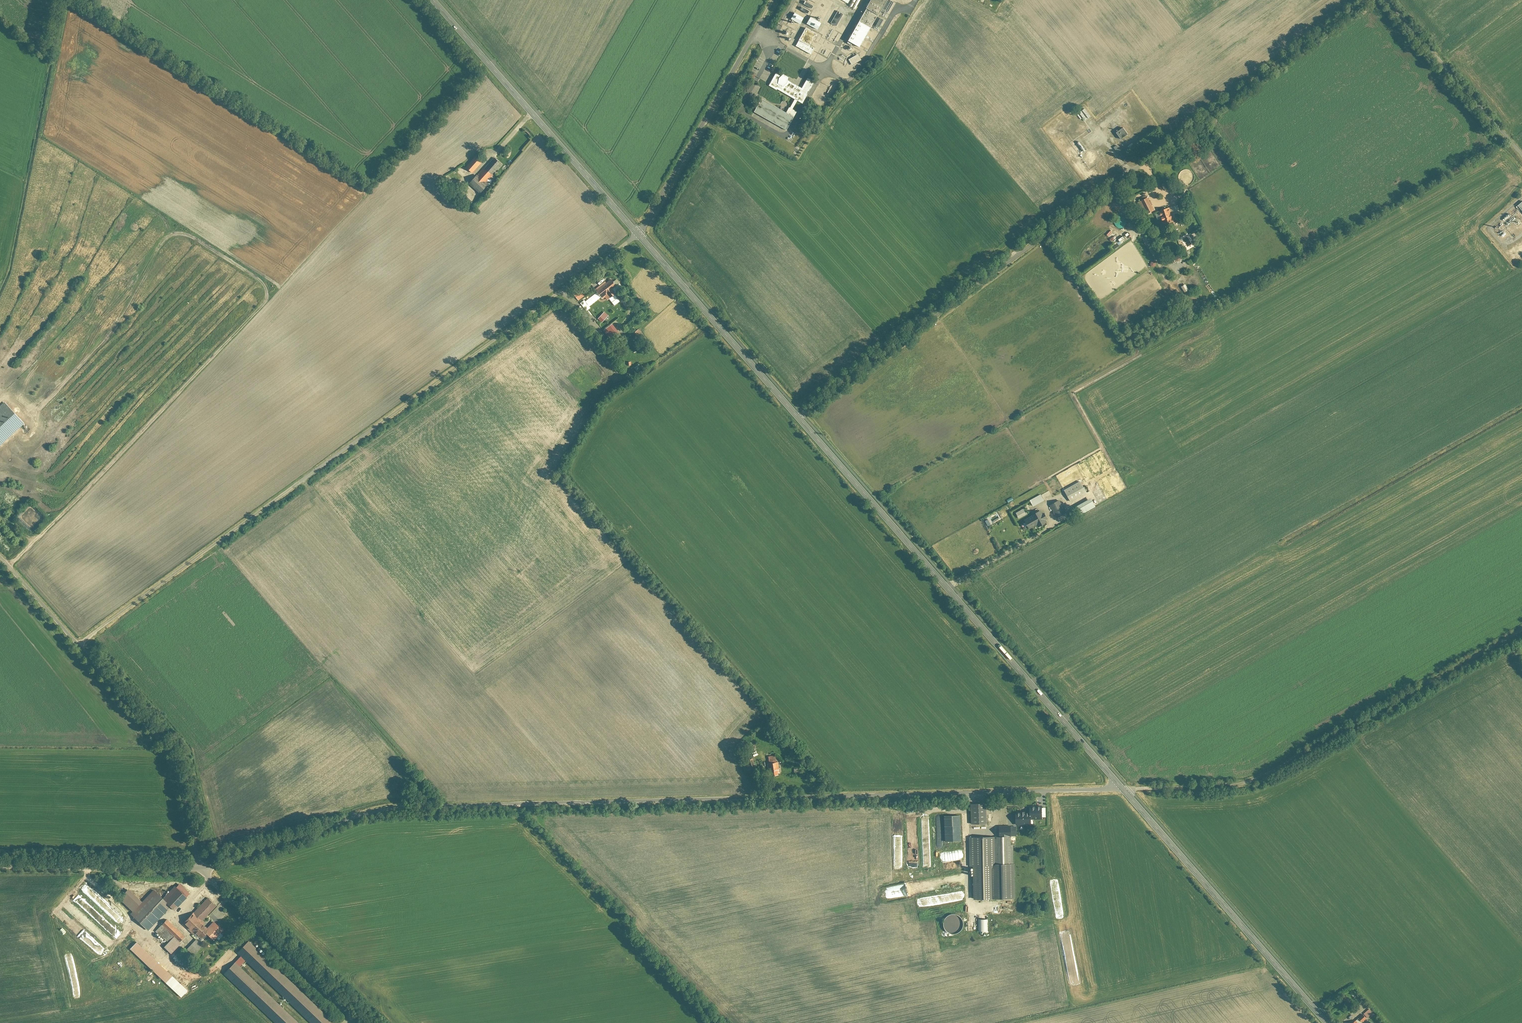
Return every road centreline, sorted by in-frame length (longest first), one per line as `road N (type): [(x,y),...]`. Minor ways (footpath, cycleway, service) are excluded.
road 1 (unclassified): [(202,868),(398,809),(1122,788)]
road 2 (unclassified): [(799,418),(1365,0)]
road 3 (unclassified): [(78,645),(638,234)]
road 4 (tertiary): [(799,418),(1122,788)]
road 5 (unclassified): [(1122,788),(1257,781),(1521,631)]
road 6 (tertiary): [(1122,788),(1327,1022)]
road 7 (tertiary): [(434,0),(638,234)]
road 8 (unclassified): [(638,234),(772,0)]
road 9 (unclassified): [(202,868),(180,763),(78,645)]
road 10 (tertiary): [(638,234),(799,418)]
road 11 (unclassified): [(362,1022),(202,868)]
road 12 (unclassified): [(1385,0),(1521,157)]
road 13 (unclassified): [(0,865),(202,868)]

